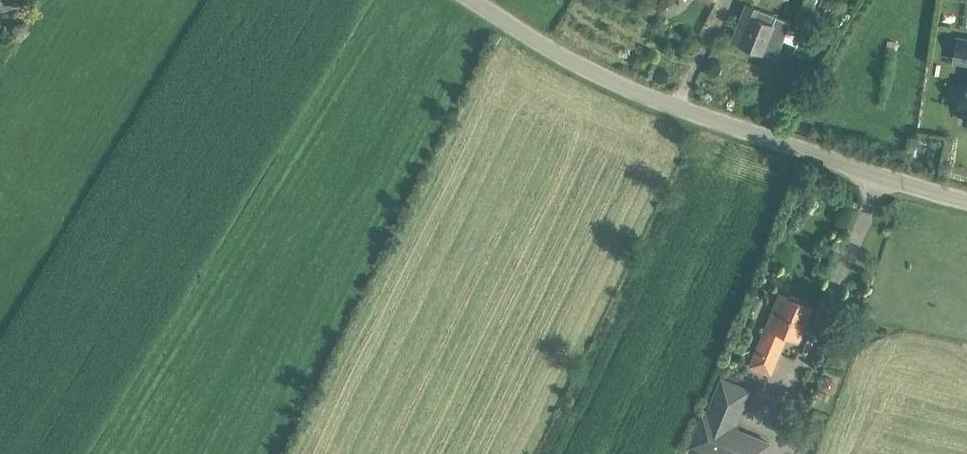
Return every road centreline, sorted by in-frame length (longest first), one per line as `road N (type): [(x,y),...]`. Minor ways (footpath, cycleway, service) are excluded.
road 1 (unclassified): [(966,201),(675,107),(570,61),(478,0)]

